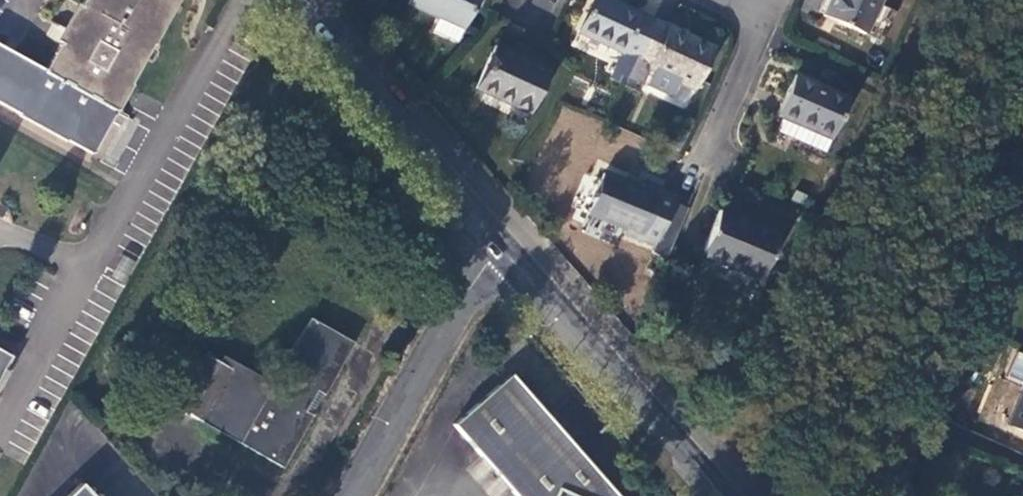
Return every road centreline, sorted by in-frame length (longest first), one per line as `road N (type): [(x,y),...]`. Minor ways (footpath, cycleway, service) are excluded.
road 1 (tertiary): [(281,0),(711,495)]
road 2 (residential): [(715,0),(764,27),(720,144)]

